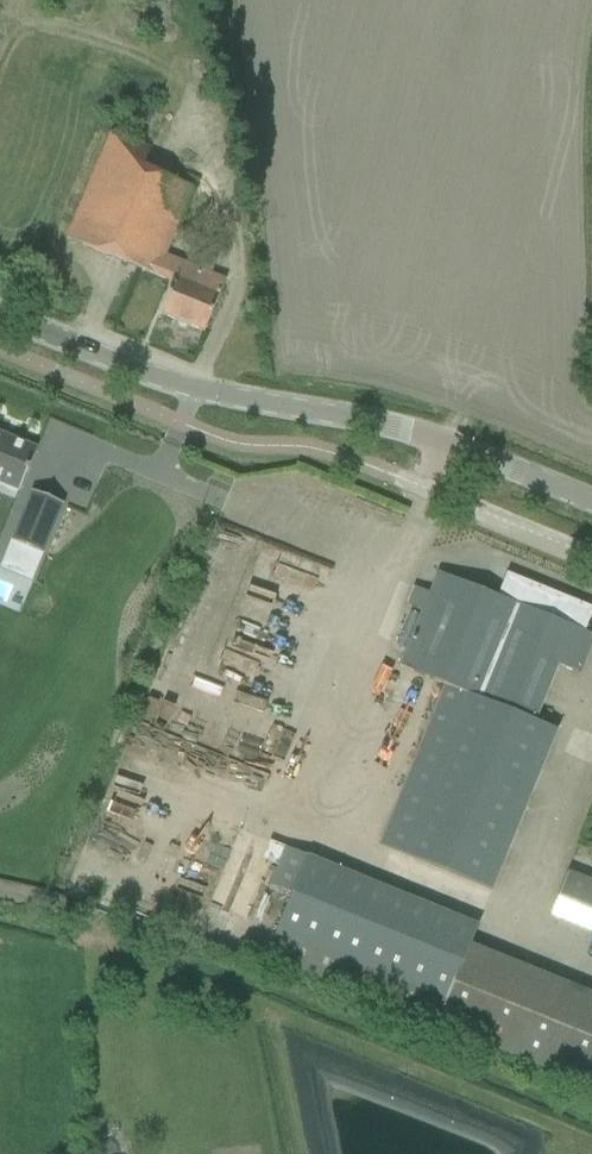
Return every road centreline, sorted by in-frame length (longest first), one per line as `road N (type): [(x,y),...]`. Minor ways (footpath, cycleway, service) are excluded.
road 1 (secondary): [(591,504),(387,424),(164,381),(0,315)]

